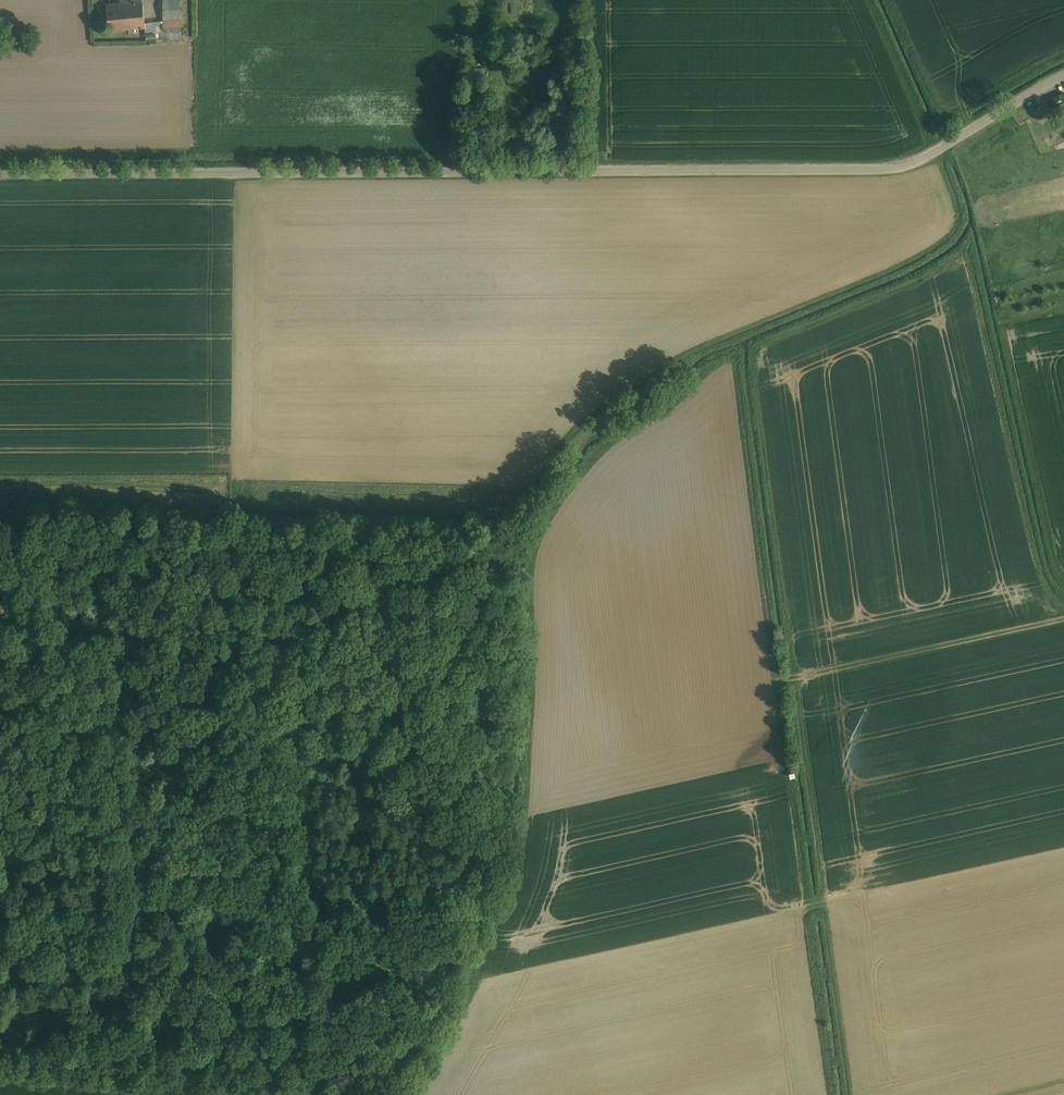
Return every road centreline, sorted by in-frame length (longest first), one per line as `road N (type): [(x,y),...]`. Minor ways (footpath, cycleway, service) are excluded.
road 1 (unclassified): [(0,175),(899,168),(1063,76)]
road 2 (track): [(1063,618),(780,681)]

